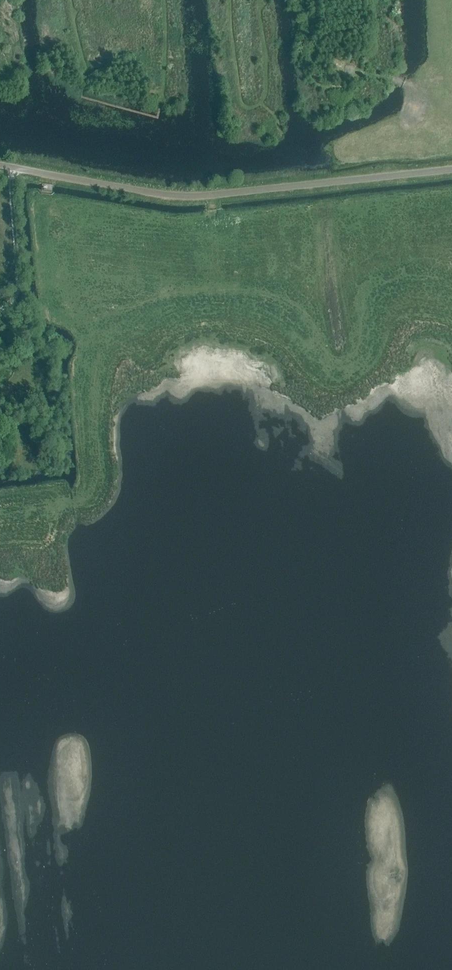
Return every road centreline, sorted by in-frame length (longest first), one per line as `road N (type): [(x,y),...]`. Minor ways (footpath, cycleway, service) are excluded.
road 1 (unclassified): [(0,163),(201,196),(451,170)]

